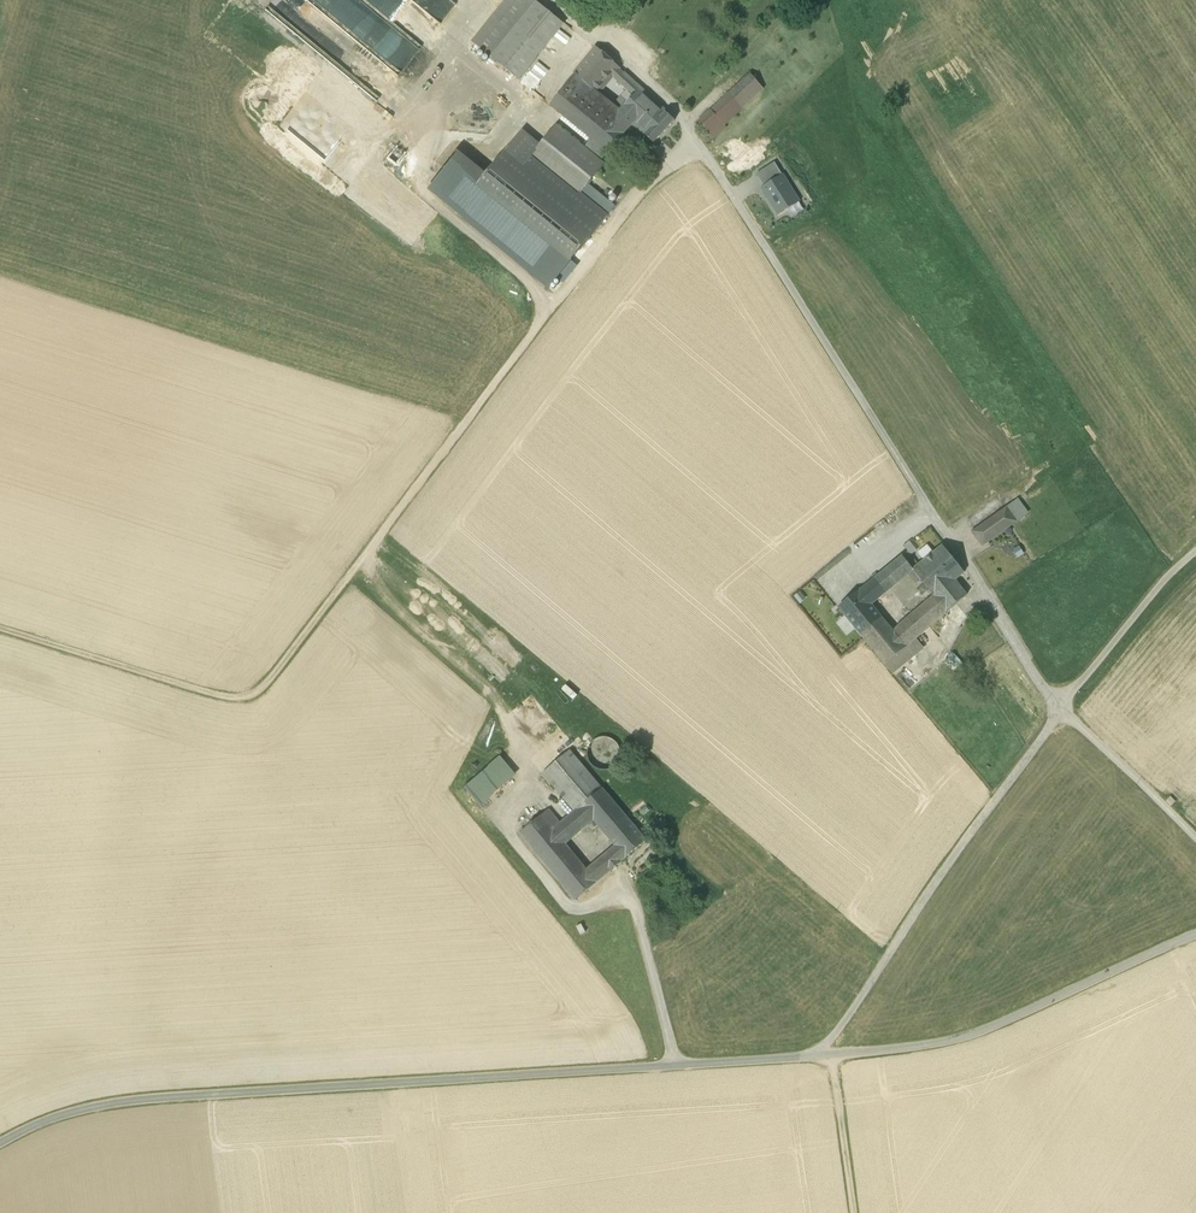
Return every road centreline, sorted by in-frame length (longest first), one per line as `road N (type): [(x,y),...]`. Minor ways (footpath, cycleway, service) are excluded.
road 1 (track): [(0,629),(226,696),(263,687),(631,205),(700,143)]
road 2 (unclassified): [(575,18),(700,143),(1062,708)]
road 3 (unclassified): [(836,1054),(91,1106),(0,1142)]
road 4 (unclassified): [(836,1054),(844,1021),(909,918),(1062,708)]
road 5 (unclassified): [(1195,931),(982,1034),(836,1054)]
road 6 (track): [(1062,708),(1195,551)]
road 7 (unclassified): [(1062,708),(1195,836)]
road 8 (track): [(385,132),(496,0)]
road 9 (track): [(854,1212),(836,1054)]

